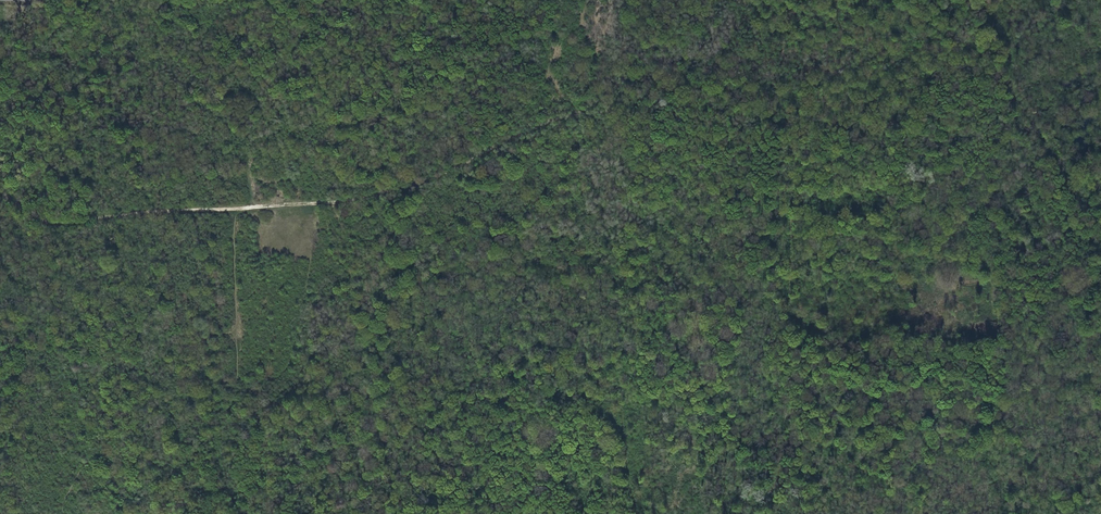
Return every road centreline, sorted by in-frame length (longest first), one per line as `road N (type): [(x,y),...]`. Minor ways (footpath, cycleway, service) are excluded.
road 1 (track): [(0,188),(37,217),(55,220),(325,206),(429,179),(584,112)]
road 2 (track): [(1053,167),(1018,249),(1008,313),(1022,438)]

